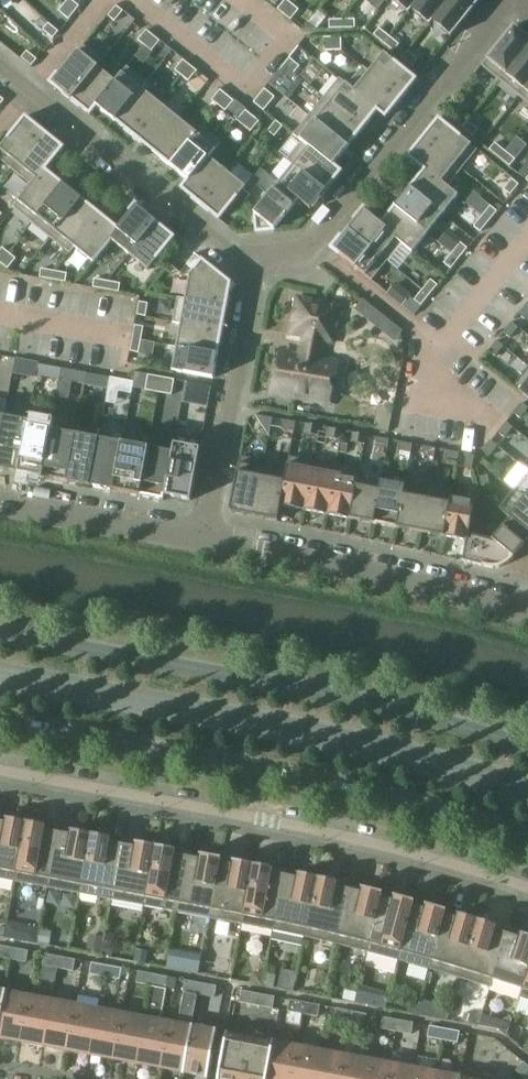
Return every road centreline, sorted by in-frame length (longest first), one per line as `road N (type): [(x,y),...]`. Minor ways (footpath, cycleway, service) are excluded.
road 1 (secondary): [(0,718),(326,780),(527,837)]
road 2 (secondary): [(527,747),(429,716),(0,631)]
road 3 (residential): [(0,772),(463,866),(527,886)]
road 4 (residential): [(490,0),(310,242),(258,281)]
road 5 (residential): [(0,72),(258,281)]
road 6 (residential): [(206,542),(527,614)]
road 7 (residential): [(258,281),(206,542)]
road 8 (residential): [(0,503),(206,542)]

